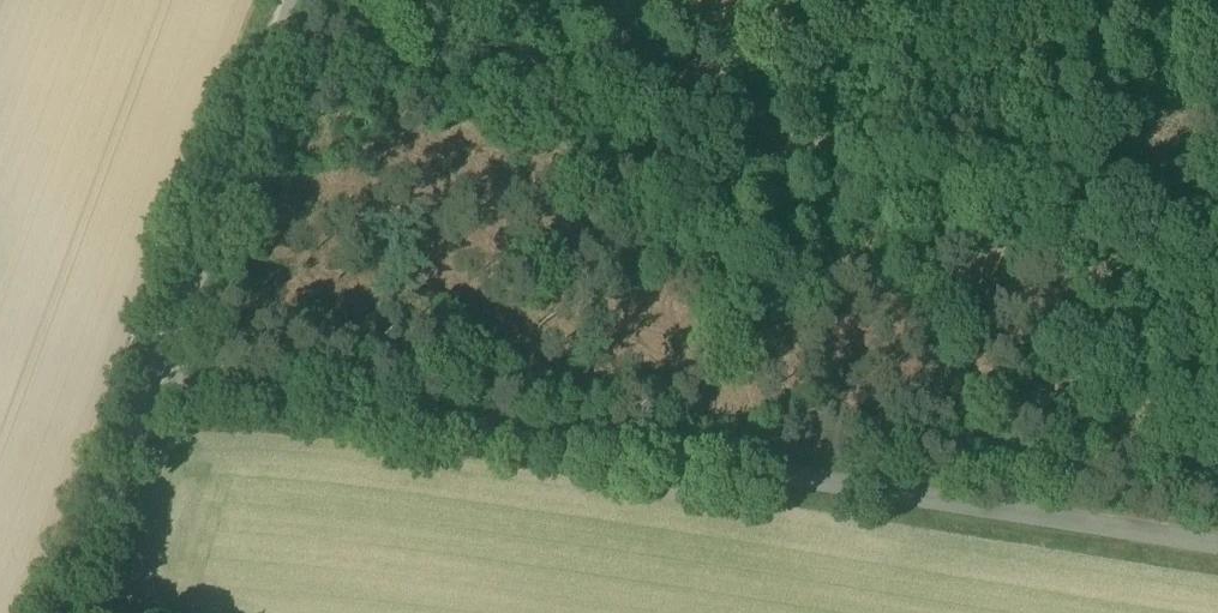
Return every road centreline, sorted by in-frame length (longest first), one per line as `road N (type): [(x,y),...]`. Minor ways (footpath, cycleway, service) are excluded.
road 1 (unclassified): [(1217,535),(155,361)]
road 2 (unclassified): [(155,361),(287,0)]
road 3 (unclassified): [(63,612),(155,361)]

